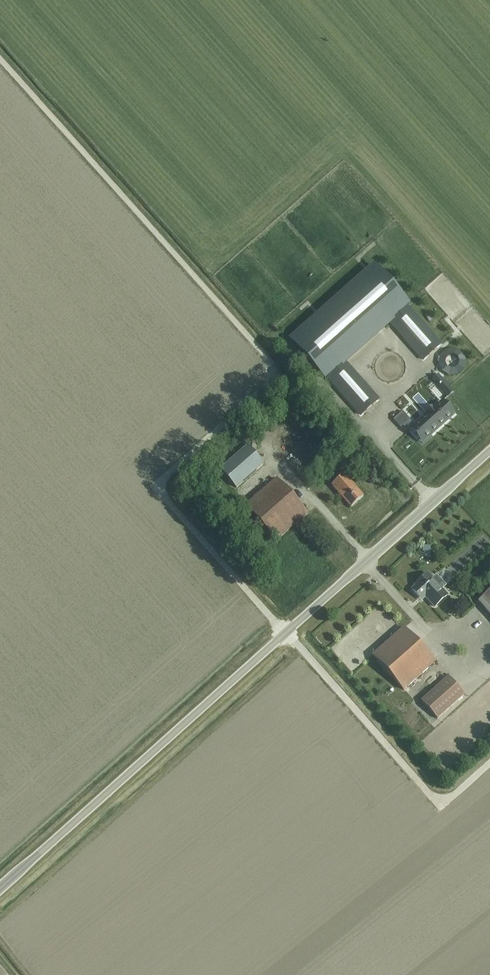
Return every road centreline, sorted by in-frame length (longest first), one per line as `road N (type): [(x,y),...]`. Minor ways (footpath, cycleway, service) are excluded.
road 1 (track): [(0,57),(268,359),(271,385),(158,487),(285,631)]
road 2 (unclassified): [(0,888),(489,447)]

